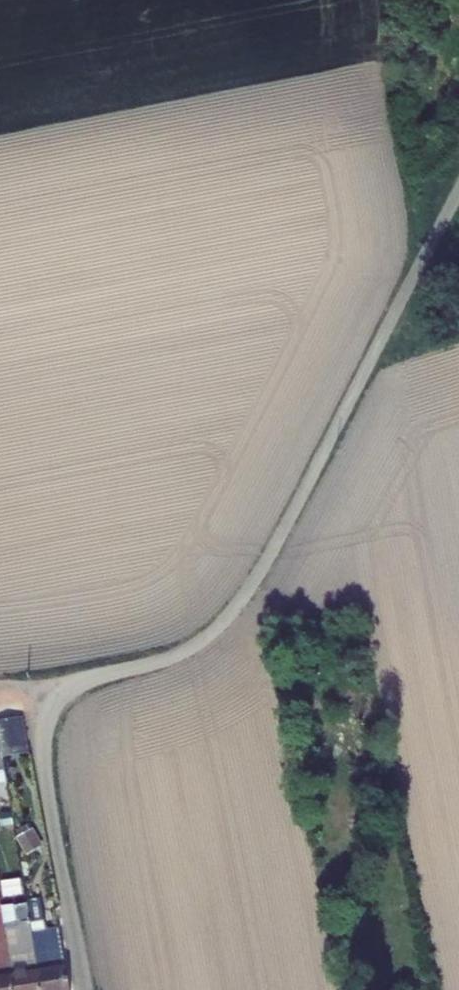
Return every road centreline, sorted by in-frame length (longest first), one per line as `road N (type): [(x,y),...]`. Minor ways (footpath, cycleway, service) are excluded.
road 1 (unclassified): [(458,192),(245,597),(196,646),(88,679),(51,707),(44,760),(87,989)]

